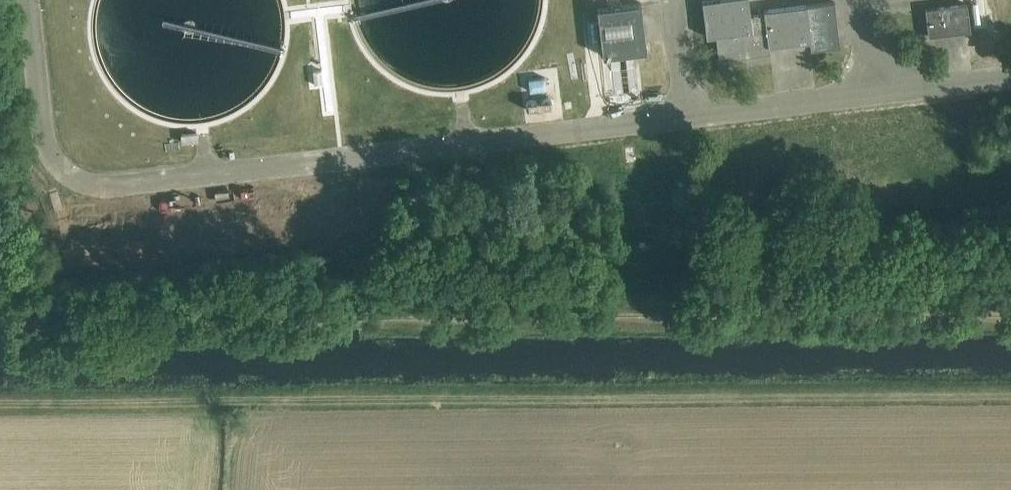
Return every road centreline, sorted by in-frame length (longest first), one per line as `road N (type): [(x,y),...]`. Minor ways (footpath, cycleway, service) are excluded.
road 1 (track): [(0,407),(1010,402)]
road 2 (track): [(1010,323),(0,326)]

